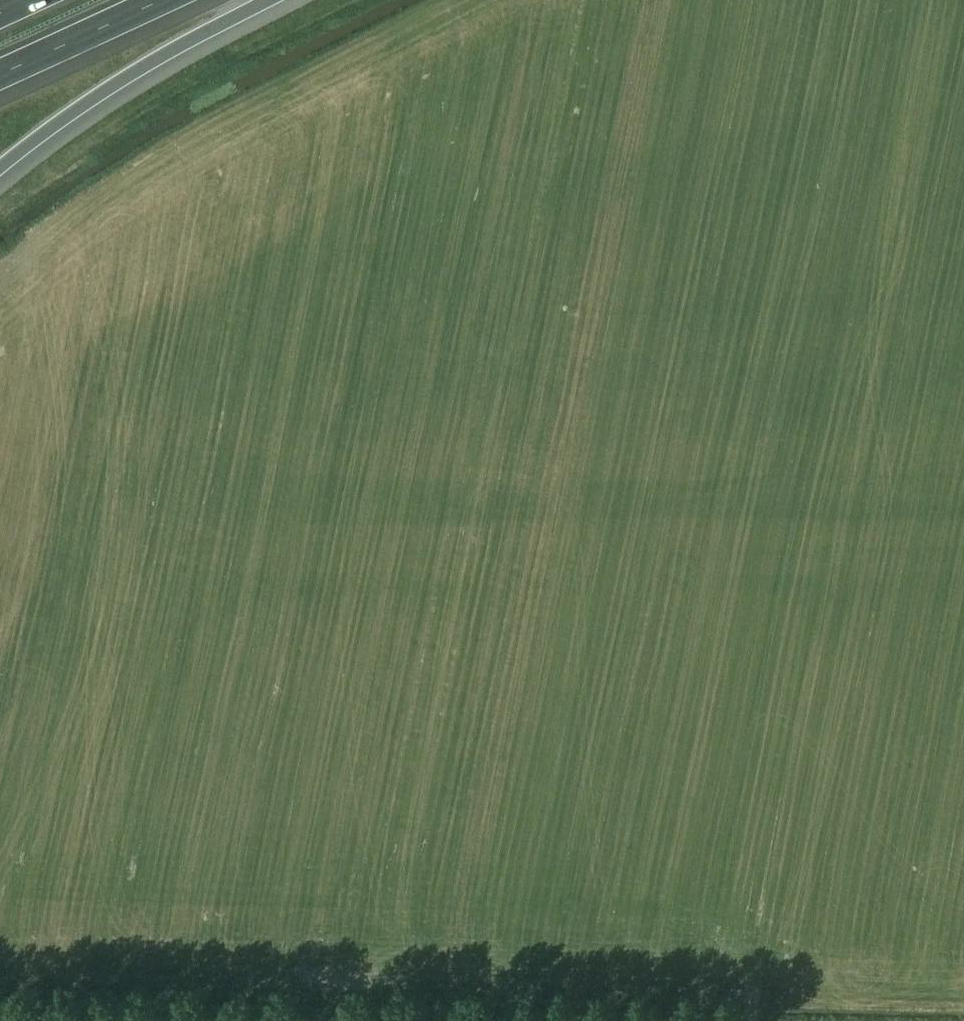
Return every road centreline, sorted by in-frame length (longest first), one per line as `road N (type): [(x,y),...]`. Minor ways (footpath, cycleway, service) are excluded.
road 1 (motorway): [(0,170),(141,70),(274,0)]
road 2 (motorway): [(0,73),(157,0)]

